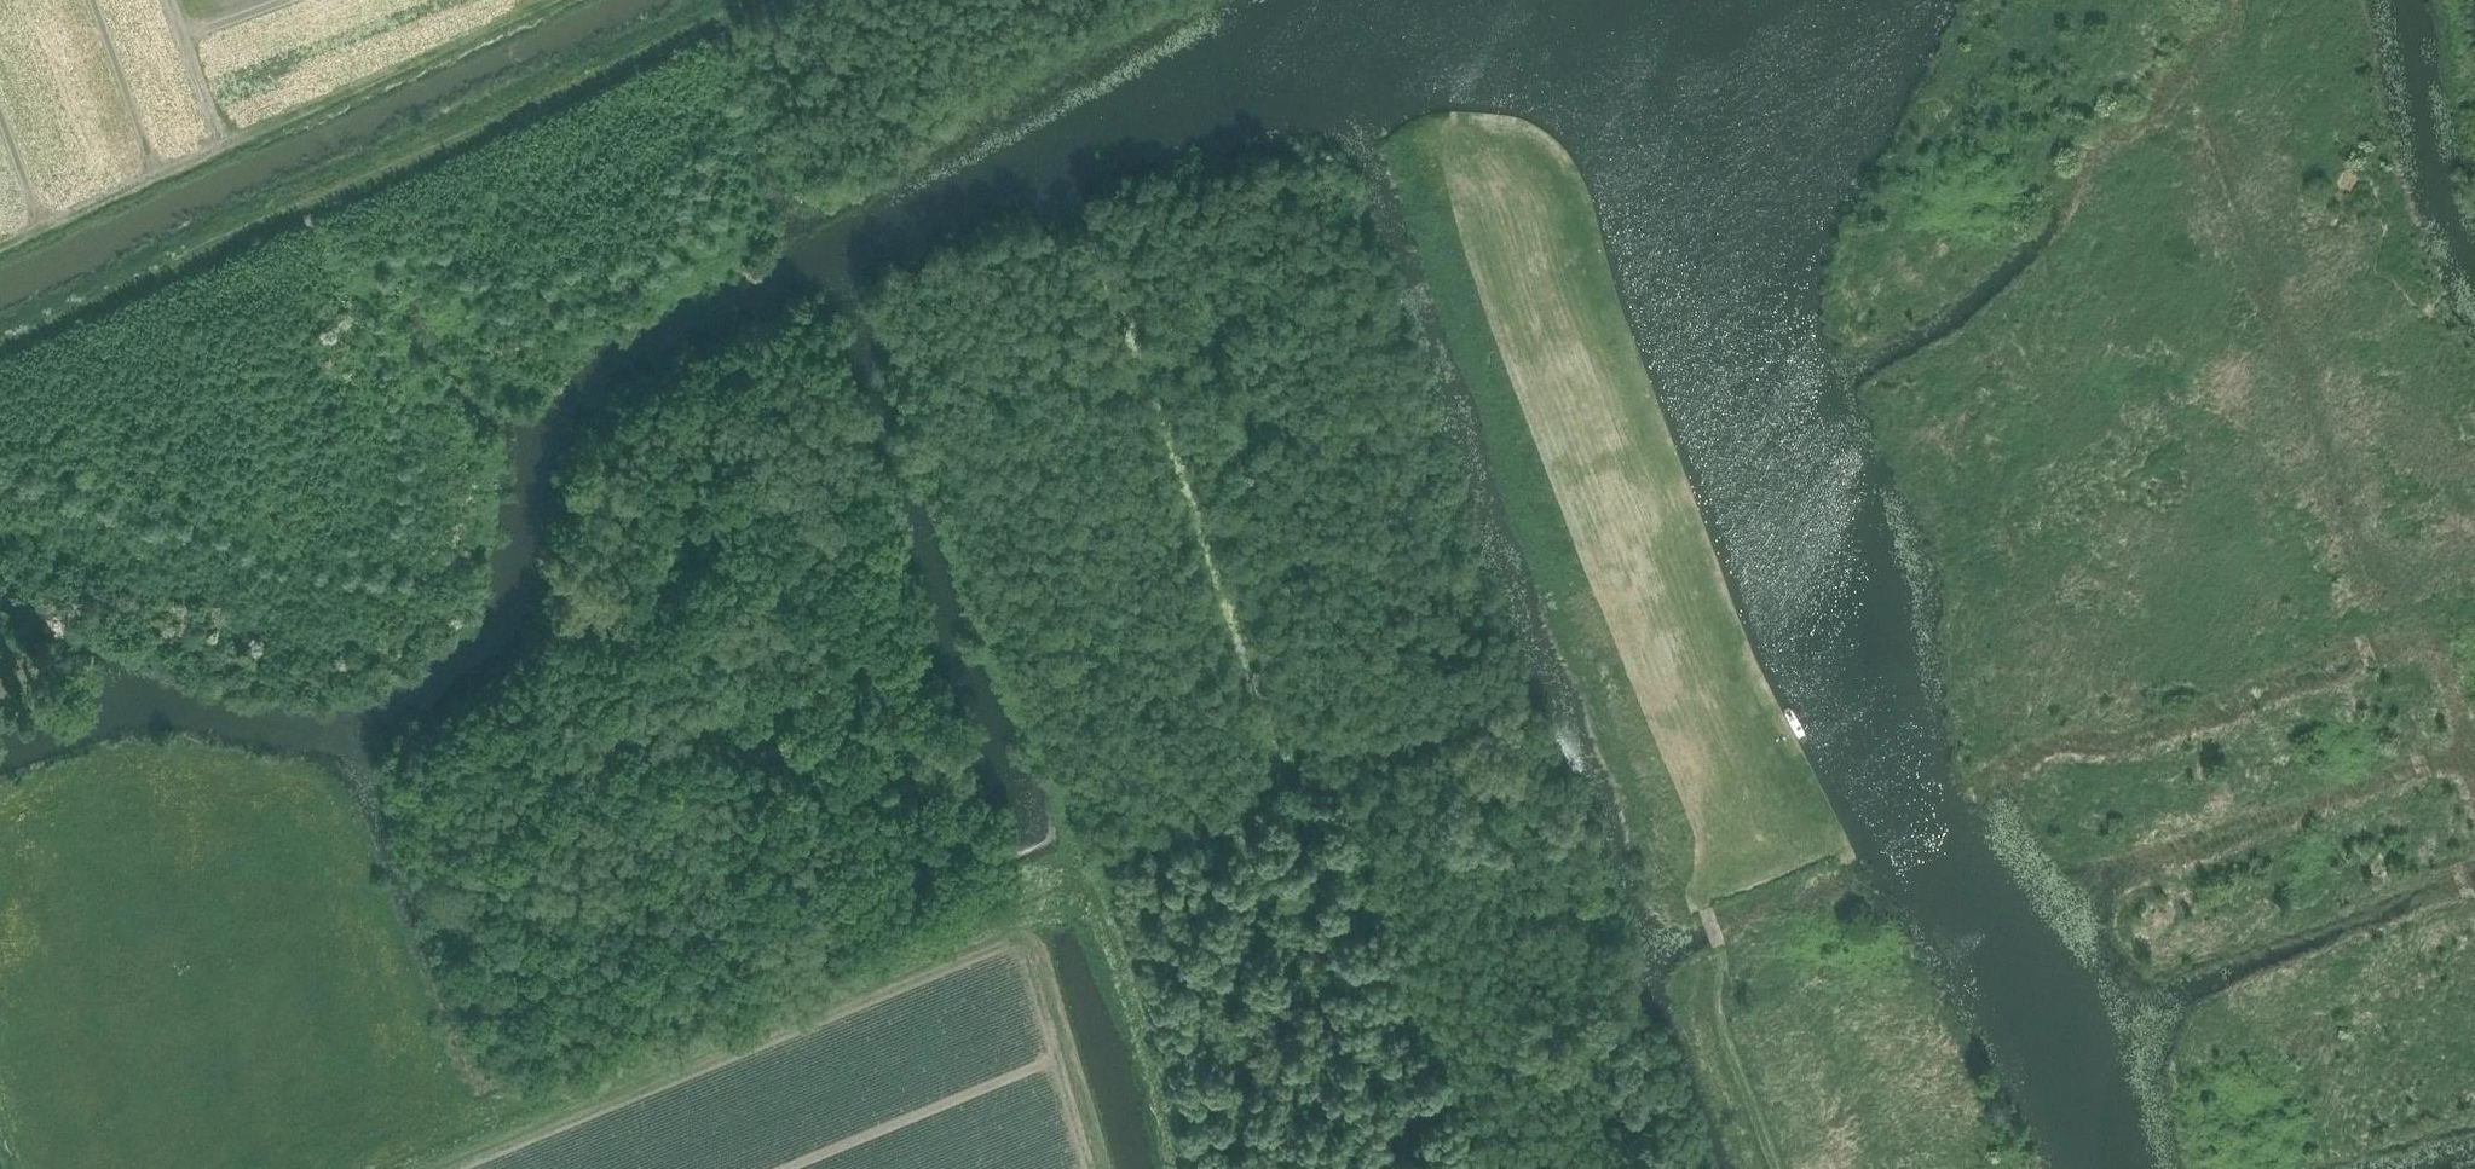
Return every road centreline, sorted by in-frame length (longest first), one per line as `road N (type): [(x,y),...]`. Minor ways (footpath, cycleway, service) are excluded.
road 1 (track): [(2193,100),(2345,502),(2350,604),(2474,908)]
road 2 (track): [(1700,899),(1720,951),(1707,996),(1711,1045),(1759,1168)]

